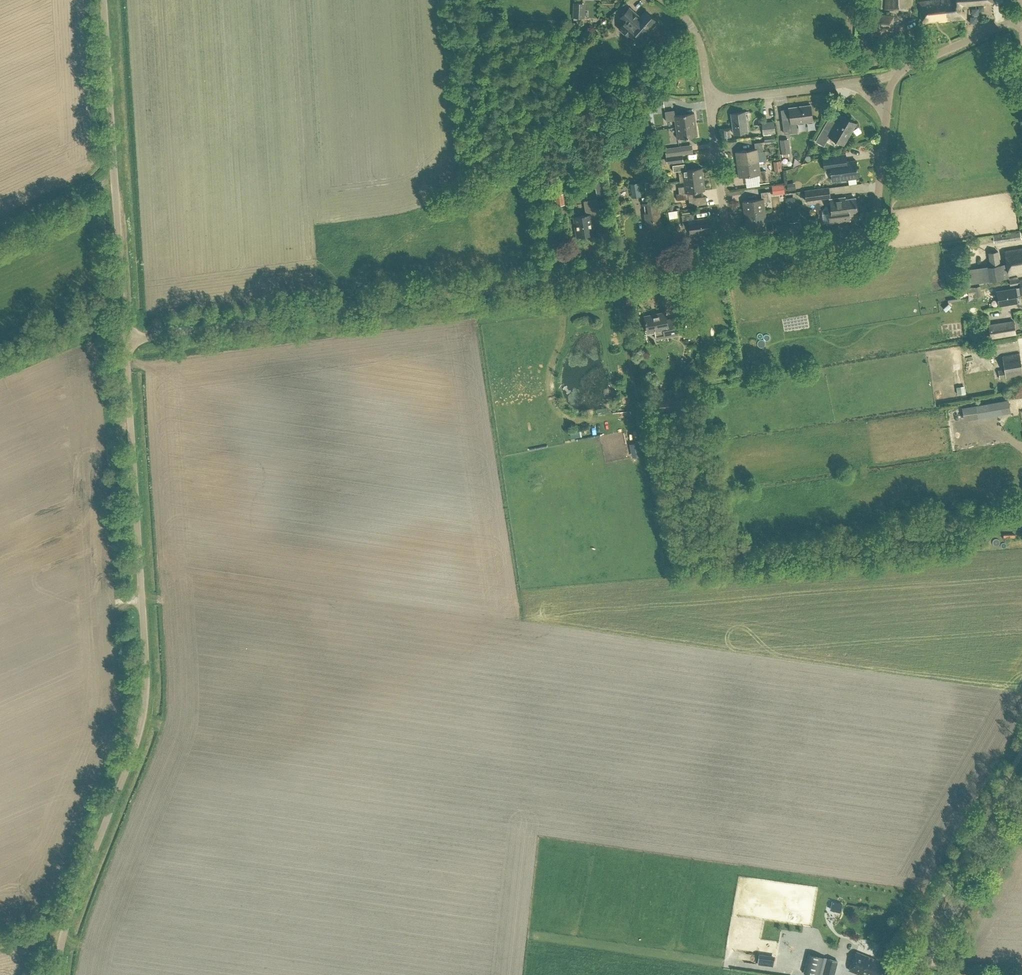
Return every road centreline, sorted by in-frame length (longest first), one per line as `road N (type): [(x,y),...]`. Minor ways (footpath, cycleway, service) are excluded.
road 1 (unclassified): [(58,974),(60,947),(142,723),(147,680),(125,339)]
road 2 (unclassified): [(125,339),(729,258)]
road 3 (unclassified): [(125,339),(104,0)]
road 4 (unclassified): [(729,258),(869,236),(887,114)]
road 5 (primary): [(915,974),(1021,782)]
road 6 (residential): [(729,258),(711,103)]
road 7 (residential): [(711,103),(852,83)]
road 8 (unclassified): [(898,75),(1021,17)]

